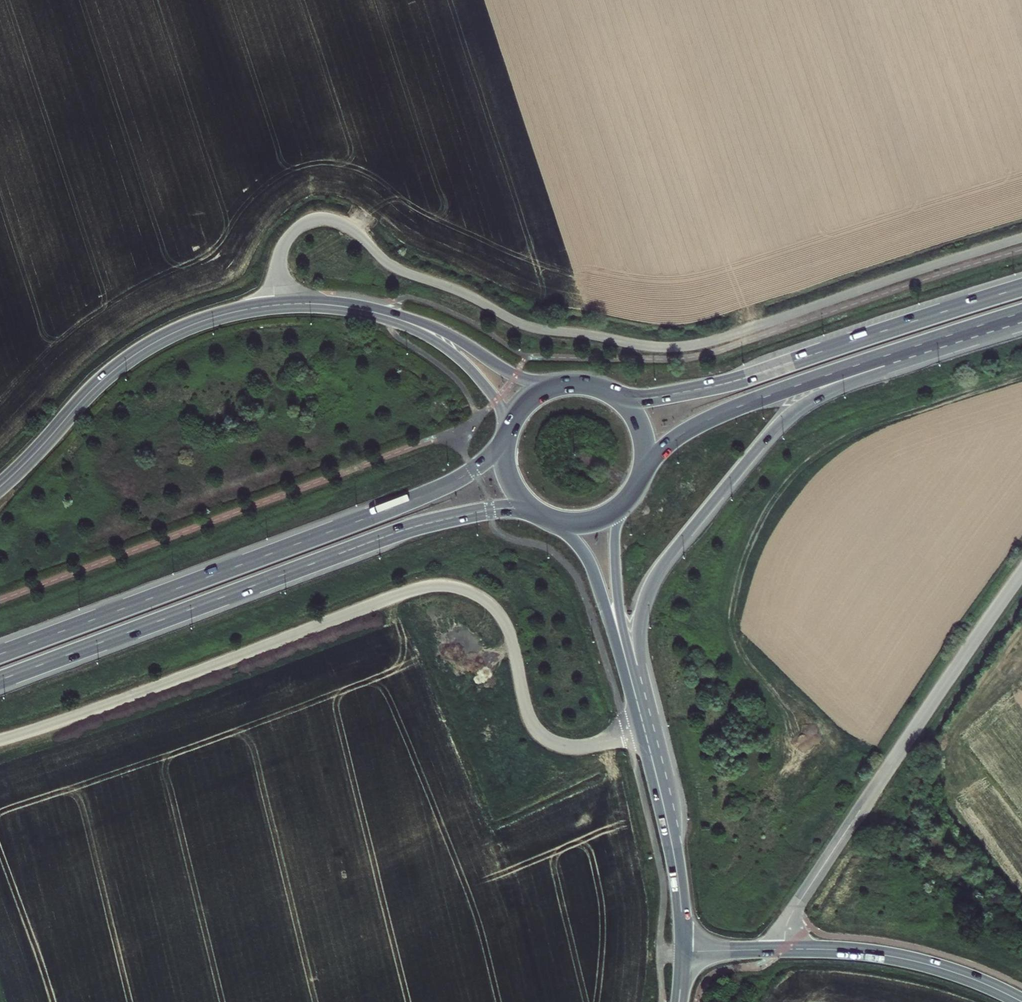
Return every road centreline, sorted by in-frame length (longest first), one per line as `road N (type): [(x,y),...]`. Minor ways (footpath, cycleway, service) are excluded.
road 1 (trunk): [(0,680),(414,527),(499,509),(537,512)]
road 2 (trunk): [(506,442),(469,472),(400,505),(0,654)]
road 3 (trunk): [(631,679),(650,582),(780,422),(829,389),(986,323)]
road 4 (tertiary): [(393,318),(274,305),(176,332),(106,377),(0,487)]
road 5 (trunk): [(1021,287),(719,385),(642,399),(606,391)]
road 6 (trunk): [(637,484),(667,447),(709,419),(986,323)]
road 7 (tertiary): [(682,951),(863,953),(942,969),(1021,1001)]
road 8 (tertiary): [(631,679),(674,853),(682,951)]
road 9 (tertiary): [(566,384),(520,378),(447,334),(393,318)]
road 10 (tertiary): [(393,318),(466,364),(494,397),(508,432)]
road 11 (tertiary): [(626,660),(615,573),(625,501)]
road 12 (tertiary): [(556,520),(591,567),(626,660)]

